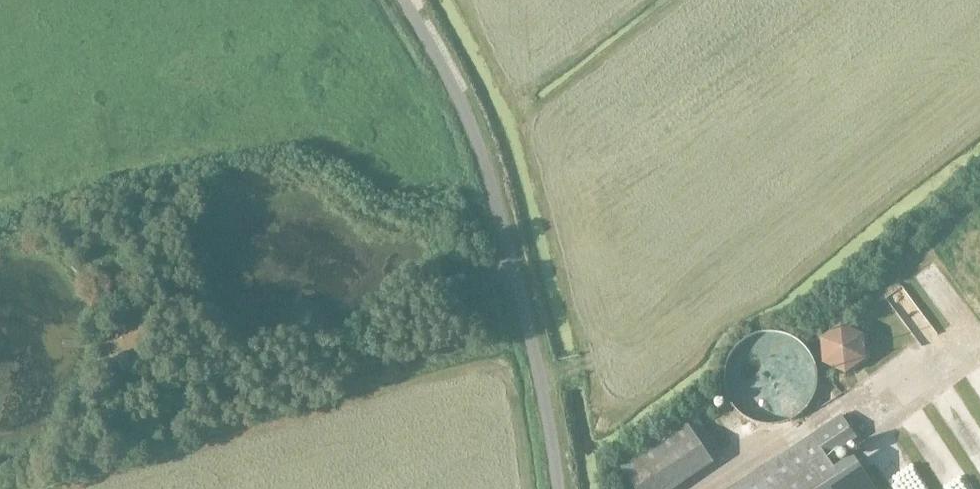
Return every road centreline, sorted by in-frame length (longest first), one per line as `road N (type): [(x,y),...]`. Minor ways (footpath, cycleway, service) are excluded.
road 1 (unclassified): [(557,488),(534,353),(484,167),(402,0)]

